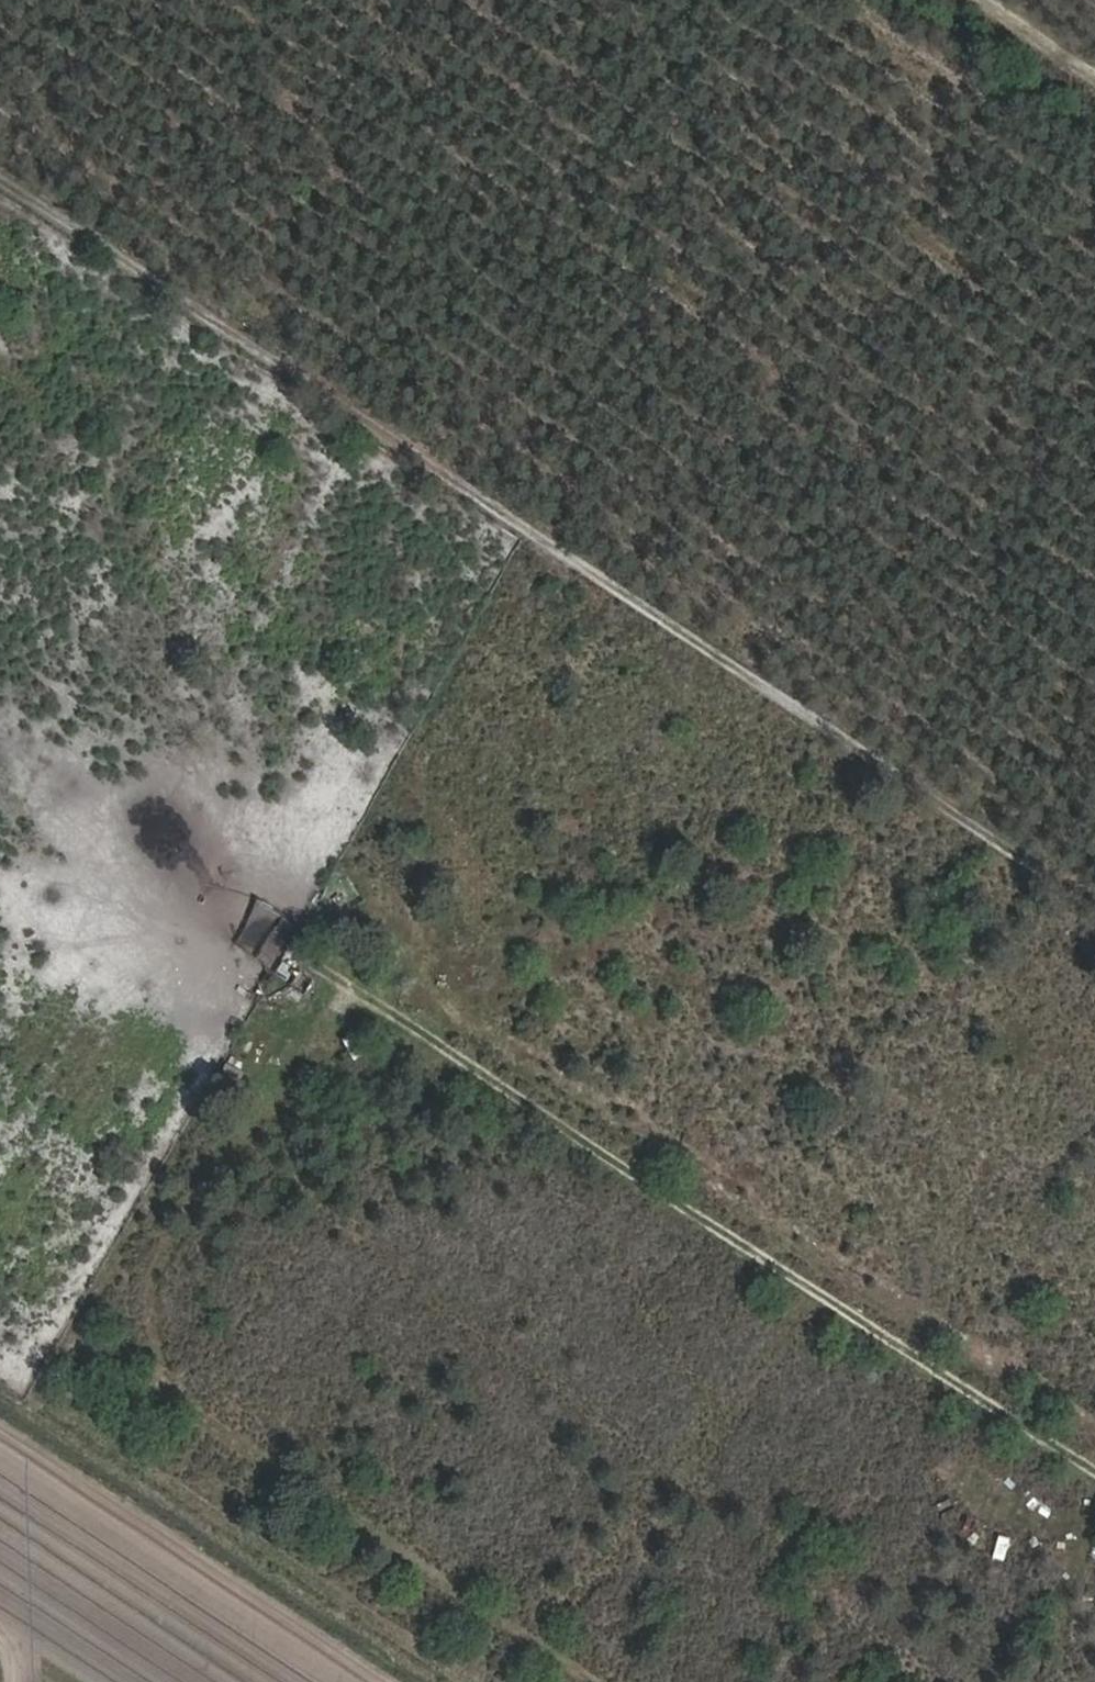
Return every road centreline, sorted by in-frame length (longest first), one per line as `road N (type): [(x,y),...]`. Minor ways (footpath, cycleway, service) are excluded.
road 1 (track): [(1094,905),(0,177)]
road 2 (track): [(0,1438),(369,1681)]
road 3 (track): [(9,1681),(0,1438)]
road 4 (track): [(1094,87),(968,0)]

